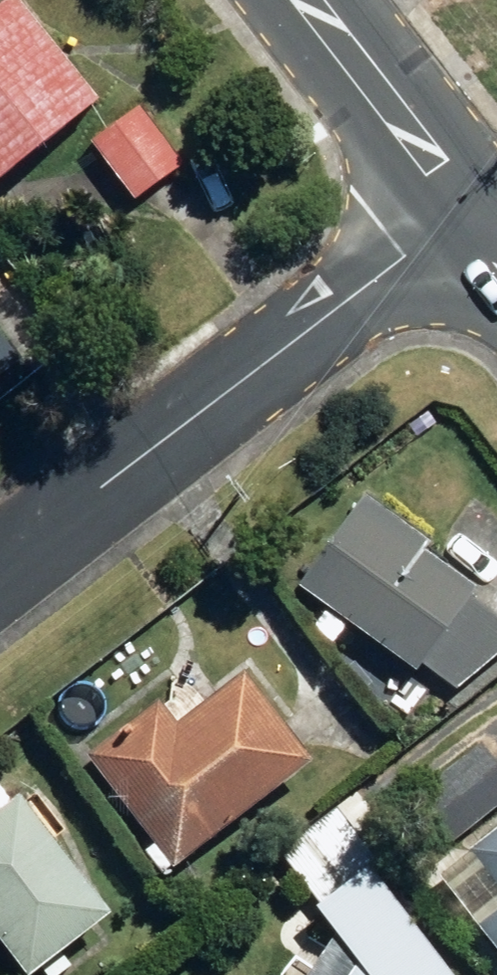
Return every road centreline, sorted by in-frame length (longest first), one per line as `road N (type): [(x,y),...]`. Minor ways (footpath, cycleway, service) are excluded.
road 1 (residential): [(0,567),(468,204)]
road 2 (tertiary): [(310,0),(468,204)]

